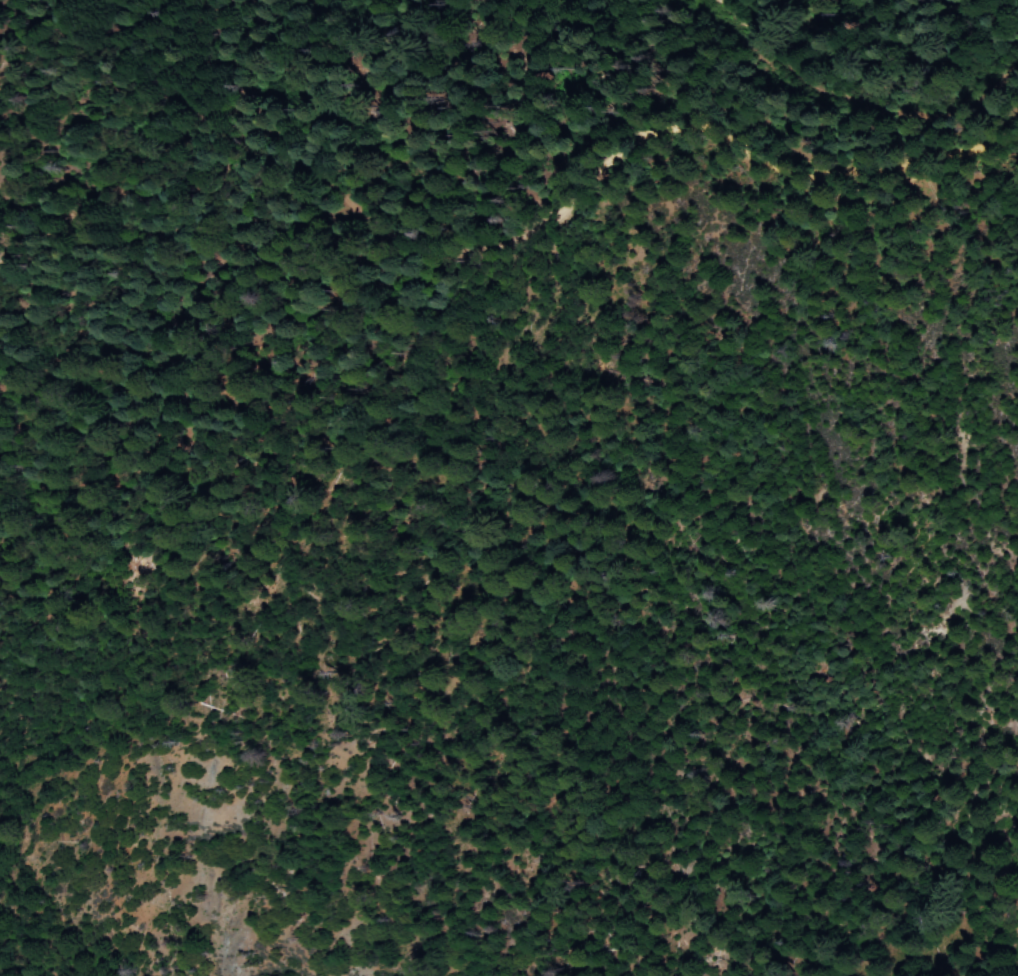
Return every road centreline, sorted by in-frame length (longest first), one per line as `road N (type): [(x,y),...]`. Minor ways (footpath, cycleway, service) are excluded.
road 1 (residential): [(0,265),(162,144),(196,133),(286,156),(405,239),(460,252),(506,242),(568,213),(809,180),(1017,138)]

